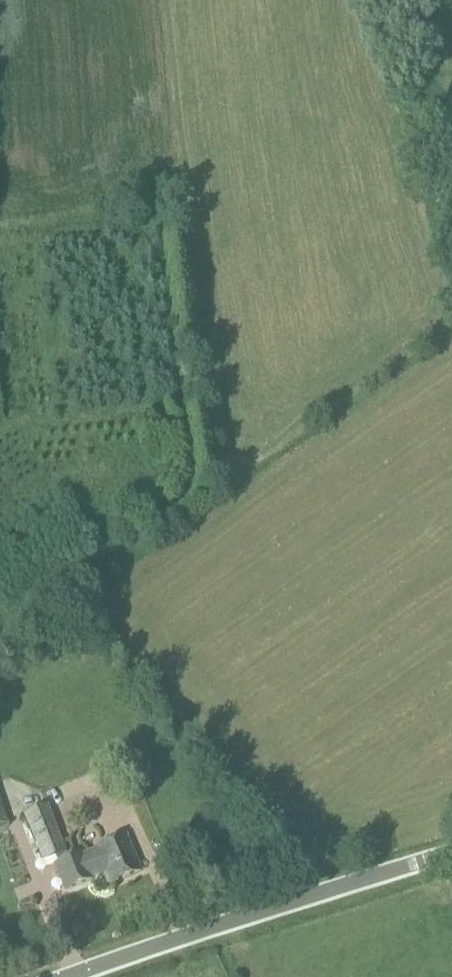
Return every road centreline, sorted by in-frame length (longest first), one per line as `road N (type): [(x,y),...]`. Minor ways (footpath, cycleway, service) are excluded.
road 1 (unclassified): [(71,976),(451,856)]

